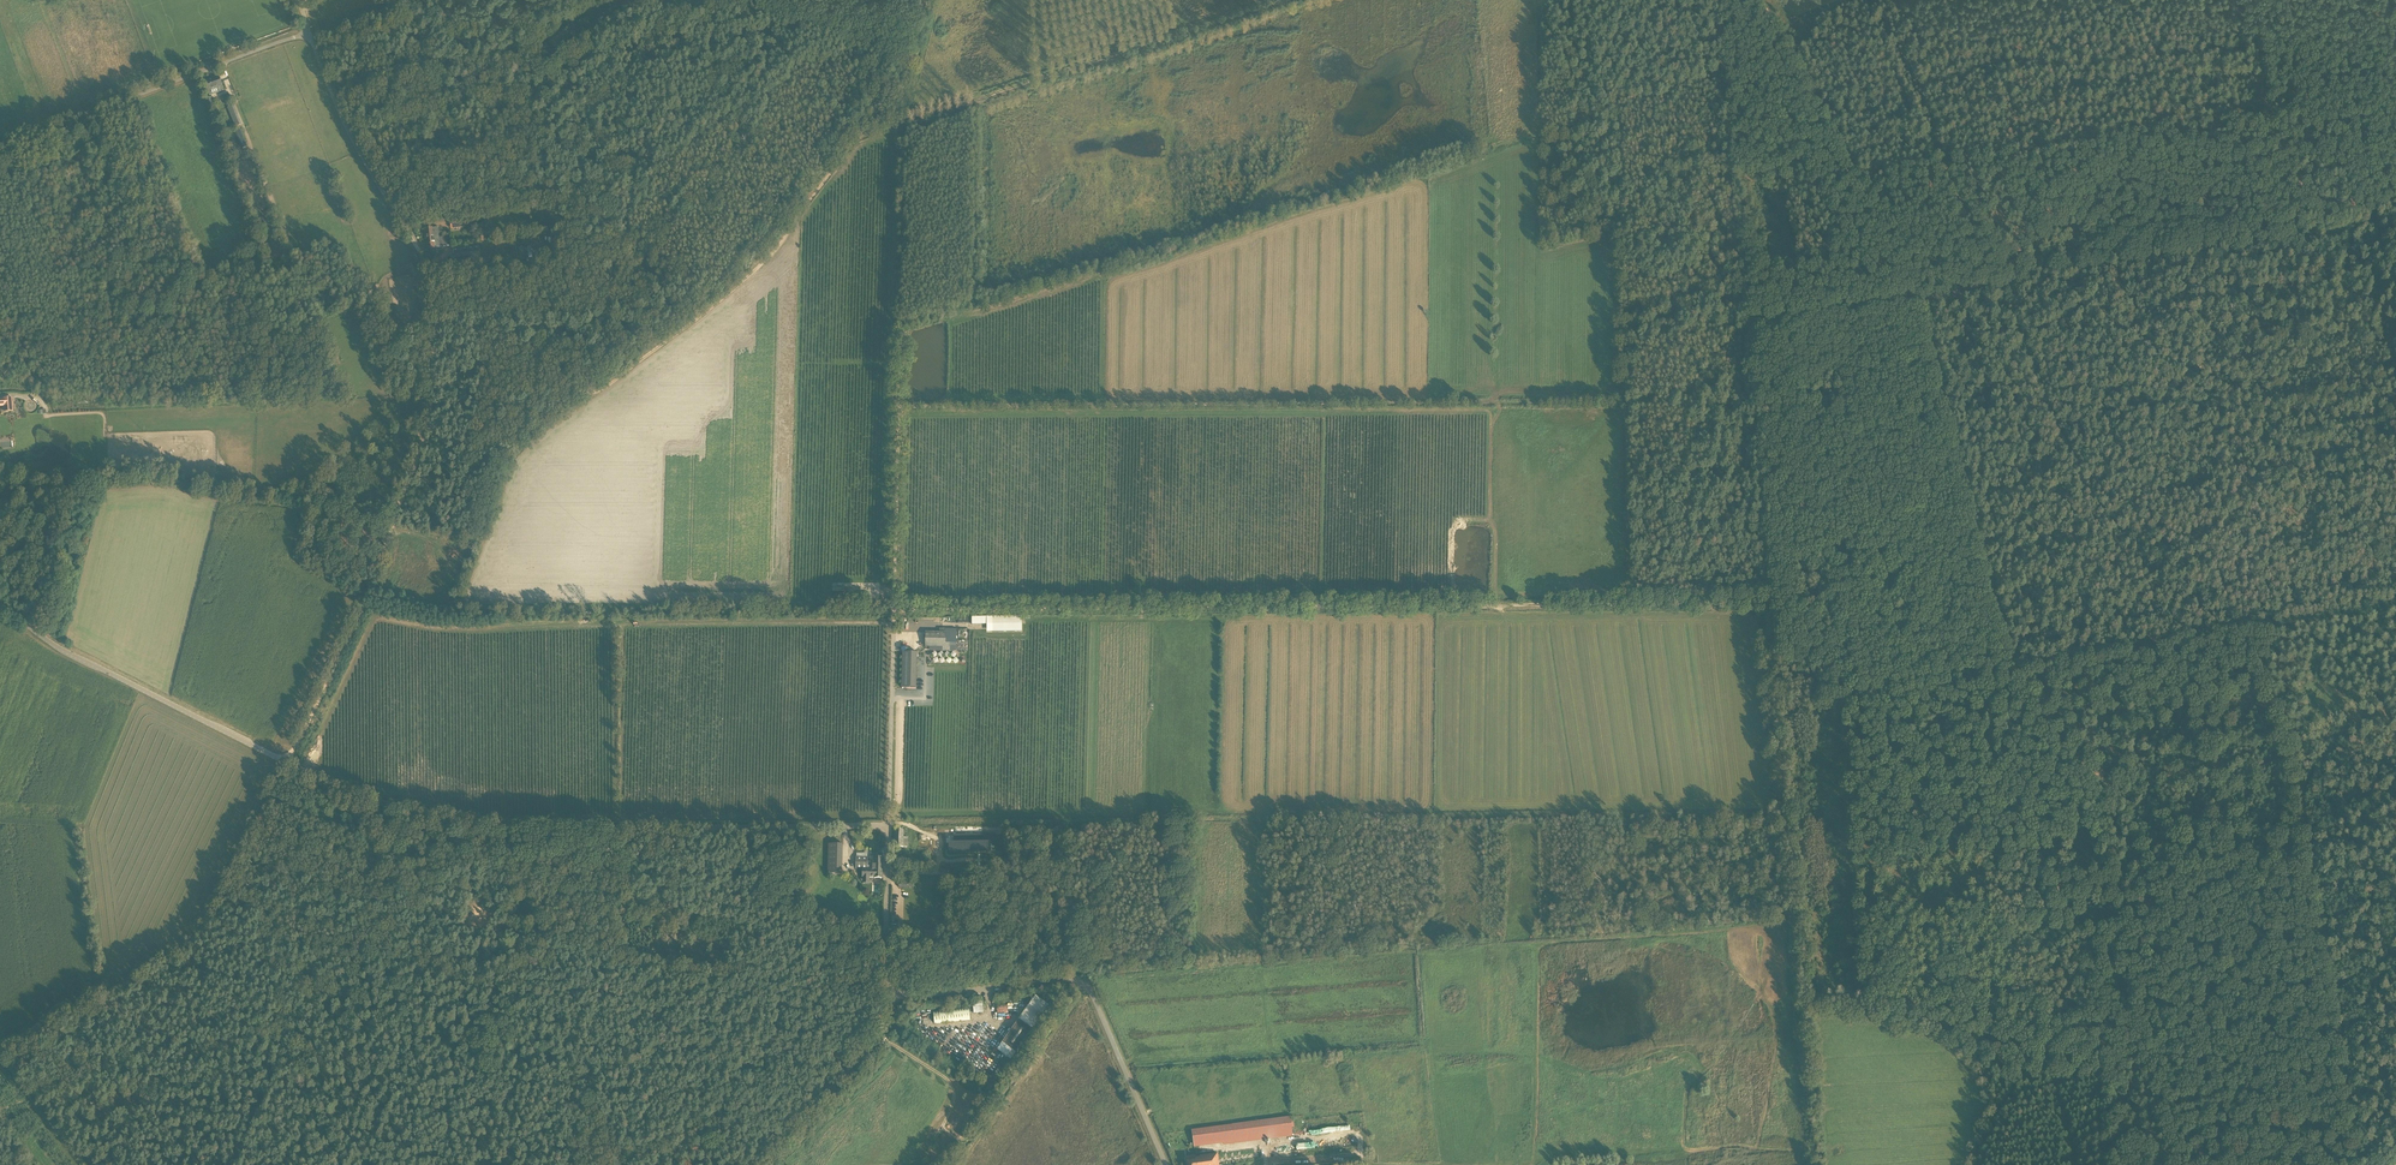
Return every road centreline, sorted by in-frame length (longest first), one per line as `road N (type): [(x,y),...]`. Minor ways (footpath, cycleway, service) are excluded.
road 1 (unclassified): [(1166,1164),(1086,985),(885,999),(888,827),(491,828),(374,799),(73,655),(0,605)]
road 2 (track): [(1632,608),(894,611)]
road 3 (track): [(230,887),(370,594),(423,428),(432,322)]
road 4 (track): [(1486,407),(898,411)]
road 5 (track): [(856,140),(732,288),(582,403),(535,362),(432,322)]
road 6 (track): [(370,594),(435,614),(479,616),(883,611),(883,594),(894,594)]
road 7 (track): [(897,125),(1293,0)]
road 8 (track): [(1998,297),(2115,244),(2198,236),(2293,251),(2395,233)]
road 9 (track): [(2015,672),(2069,753),(2119,793),(2132,817),(2170,1003)]
road 10 (track): [(1919,307),(2015,672)]
road 11 (track): [(1765,0),(1919,307)]
road 12 (unclassified): [(0,147),(307,35)]
road 13 (track): [(2102,493),(2395,444)]
road 14 (track): [(0,1049),(192,941),(220,914),(230,887)]
road 15 (unclassified): [(433,273),(376,186),(307,35)]
road 16 (track): [(890,329),(883,594)]
road 17 (track): [(2015,672),(2261,635)]
road 18 (track): [(888,827),(894,611)]
road 19 (track): [(897,125),(890,329)]
road 20 (track): [(85,1066),(187,1061),(270,1029)]
road 21 (track): [(898,411),(894,594)]
road 22 (track): [(877,1036),(760,1164)]
road 23 (track): [(2170,1003),(2204,1164)]
road 24 (track): [(270,1029),(256,951),(230,887)]
road 25 (track): [(533,970),(481,994),(398,958)]
road 26 (track): [(398,958),(270,1029)]
road 27 (track): [(270,1029),(272,1069),(244,1164)]
road 28 (track): [(1972,514),(2102,493)]
road 29 (track): [(84,115),(41,0)]

